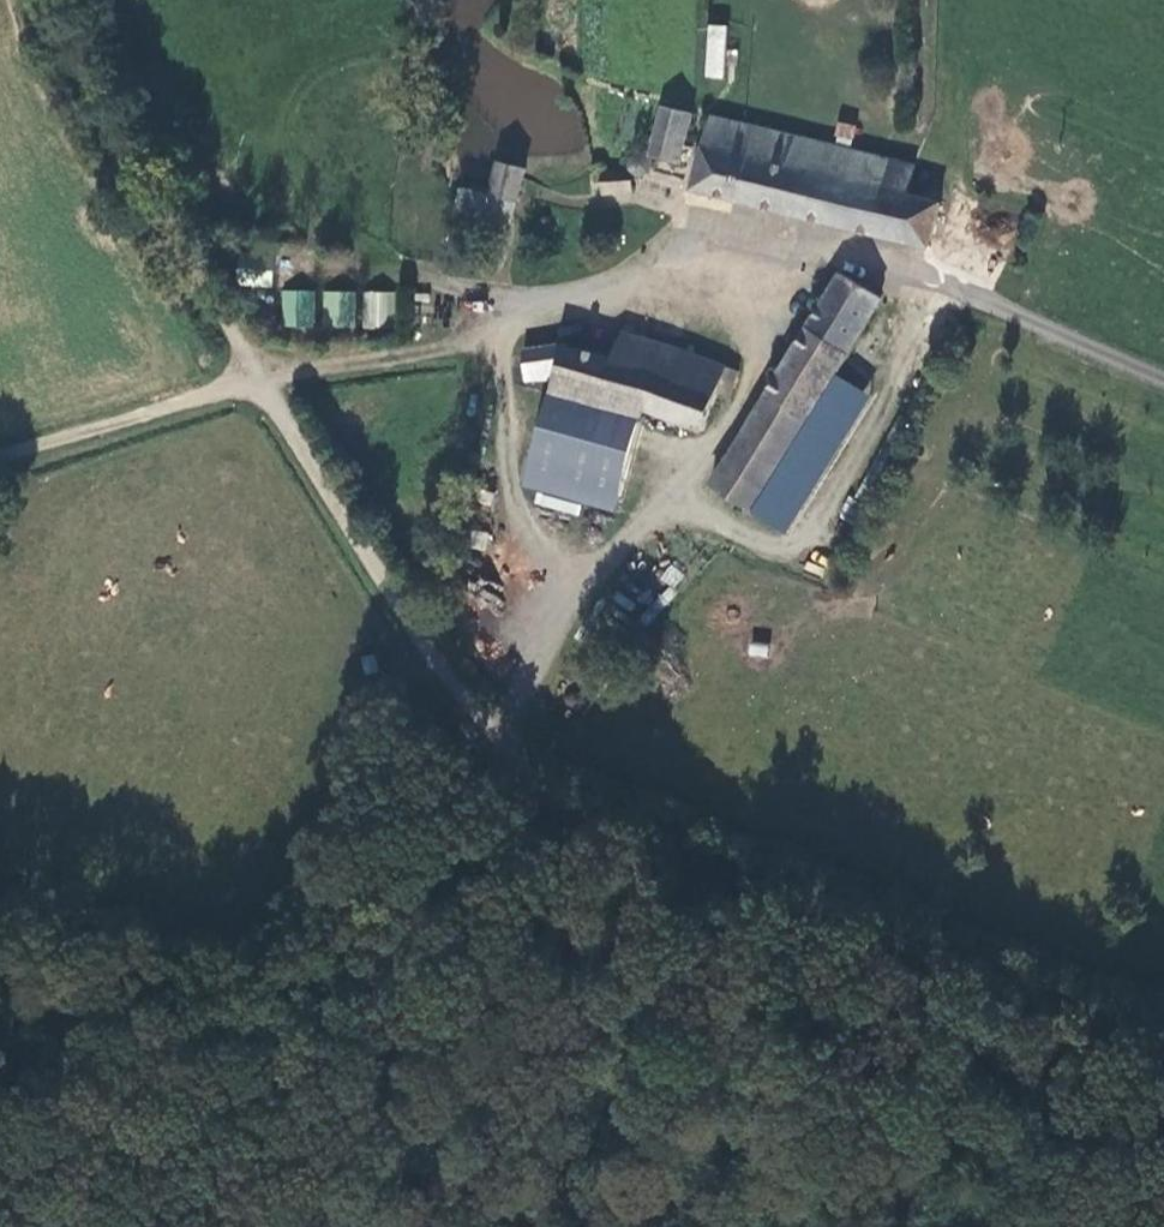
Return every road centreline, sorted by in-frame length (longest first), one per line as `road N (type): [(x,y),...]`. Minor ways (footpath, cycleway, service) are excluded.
road 1 (track): [(1163,1042),(575,801),(481,717),(437,664),(258,378)]
road 2 (track): [(1134,1226),(975,1143),(613,1045),(516,1028),(416,988)]
road 3 (unclassified): [(494,335),(699,255),(736,246),(802,249),(981,295),(1163,374)]
road 4 (track): [(416,988),(206,1120),(0,1176)]
road 5 (track): [(54,0),(258,378)]
road 6 (track): [(494,335),(512,498),(528,544),(561,595),(562,613)]
road 7 (track): [(258,378),(0,462)]
road 8 (track): [(494,335),(258,378)]

